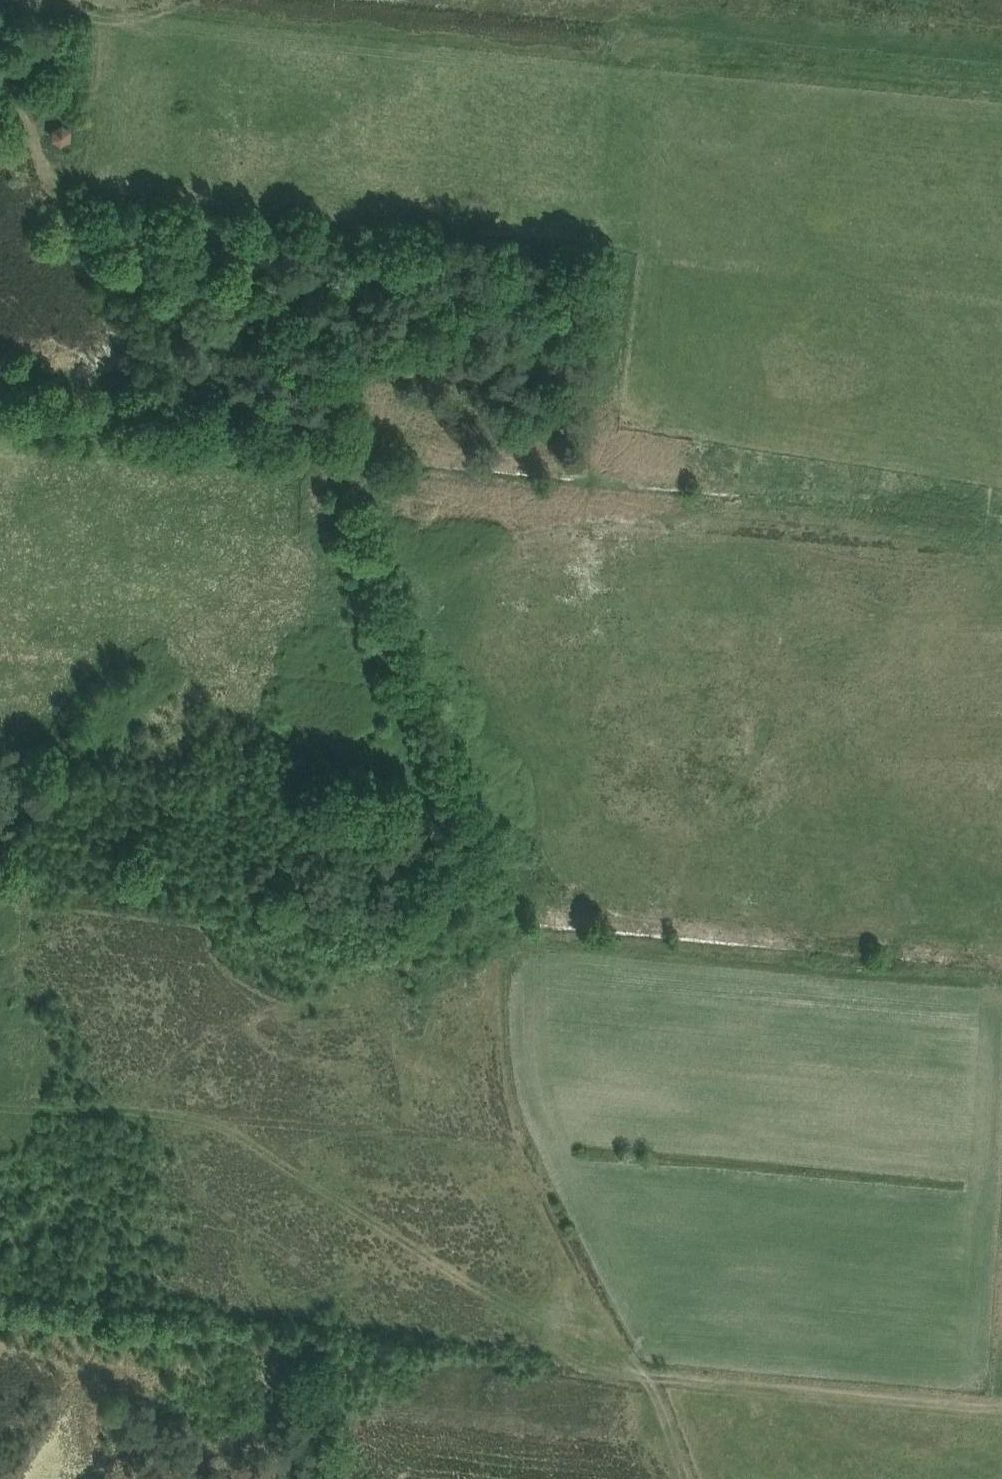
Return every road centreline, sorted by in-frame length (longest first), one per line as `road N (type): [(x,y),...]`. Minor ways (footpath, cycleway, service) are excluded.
road 1 (track): [(693,1478),(651,1378),(1001,1405)]
road 2 (track): [(147,19),(0,5)]

